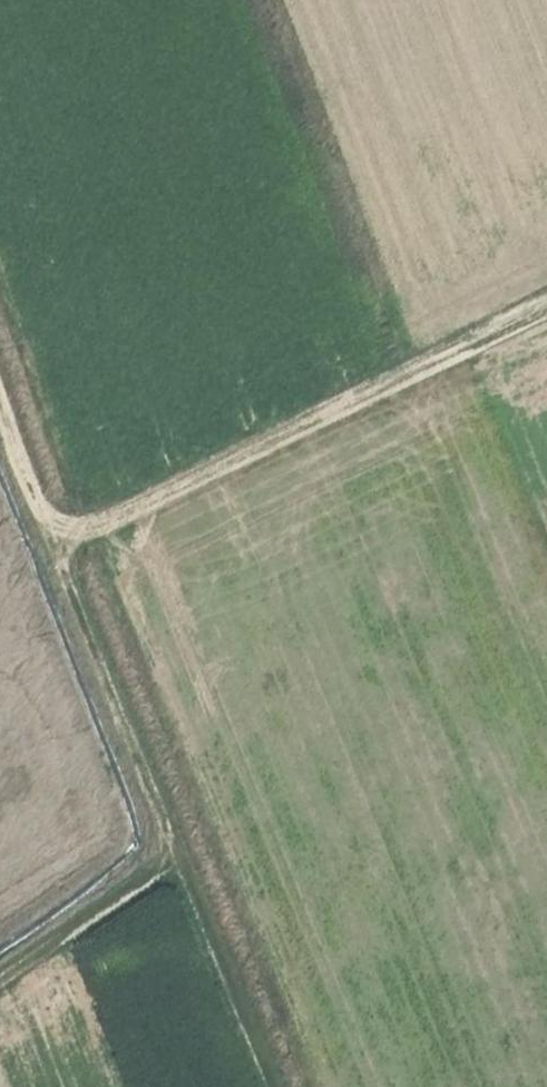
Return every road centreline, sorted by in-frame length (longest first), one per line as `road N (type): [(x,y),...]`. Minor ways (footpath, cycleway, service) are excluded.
road 1 (track): [(0,399),(266,1086)]
road 2 (track): [(49,538),(546,310)]
road 3 (track): [(176,871),(0,988)]

